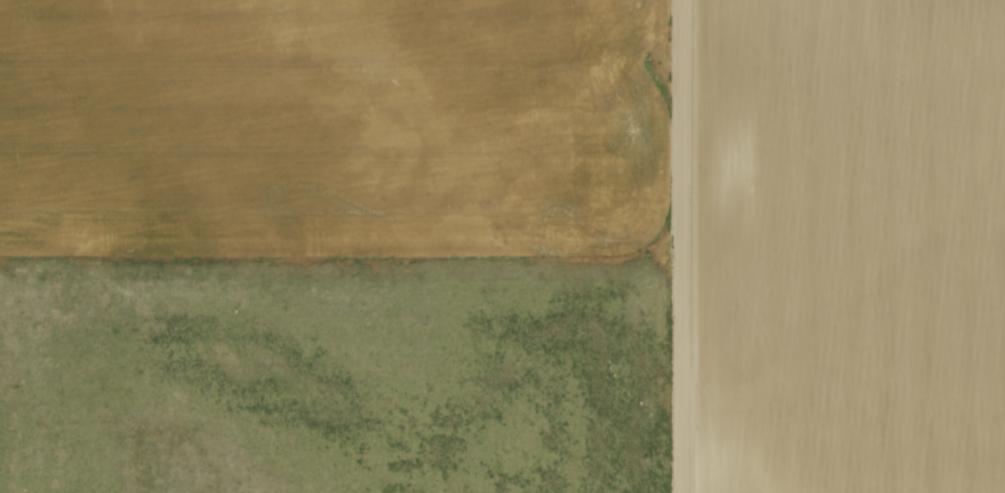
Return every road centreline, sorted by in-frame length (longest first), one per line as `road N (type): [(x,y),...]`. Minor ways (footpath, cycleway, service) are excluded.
road 1 (residential): [(687,492),(687,0)]

